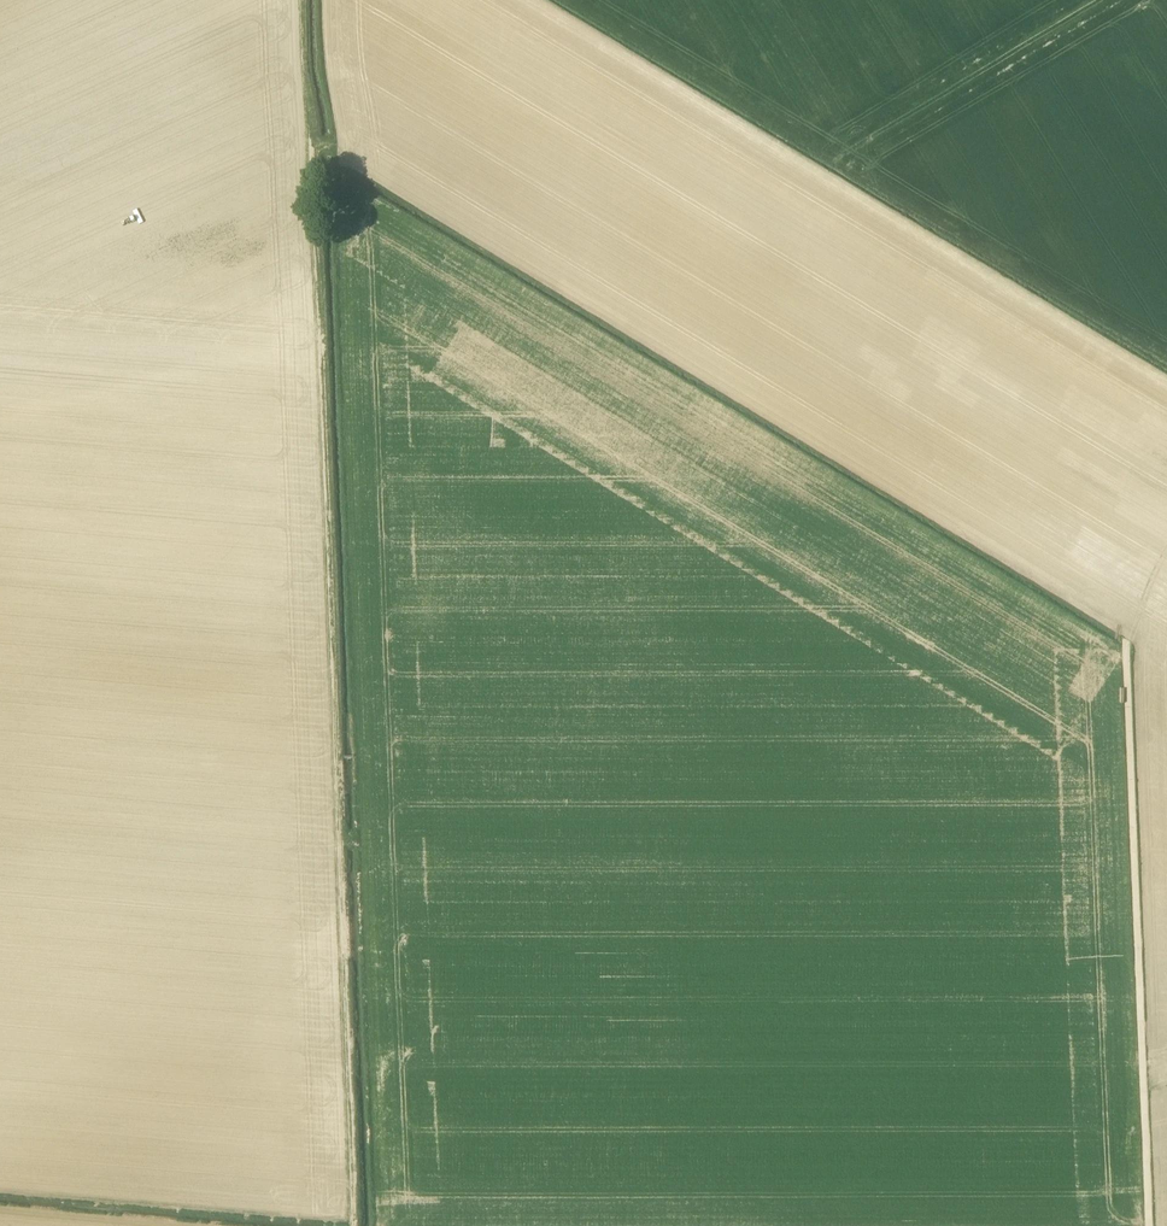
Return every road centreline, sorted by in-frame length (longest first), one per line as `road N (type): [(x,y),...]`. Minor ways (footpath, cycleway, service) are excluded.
road 1 (track): [(332,144),(315,148),(312,162),(355,1225)]
road 2 (track): [(1126,640),(1149,1225)]
road 3 (track): [(1098,0),(832,160)]

